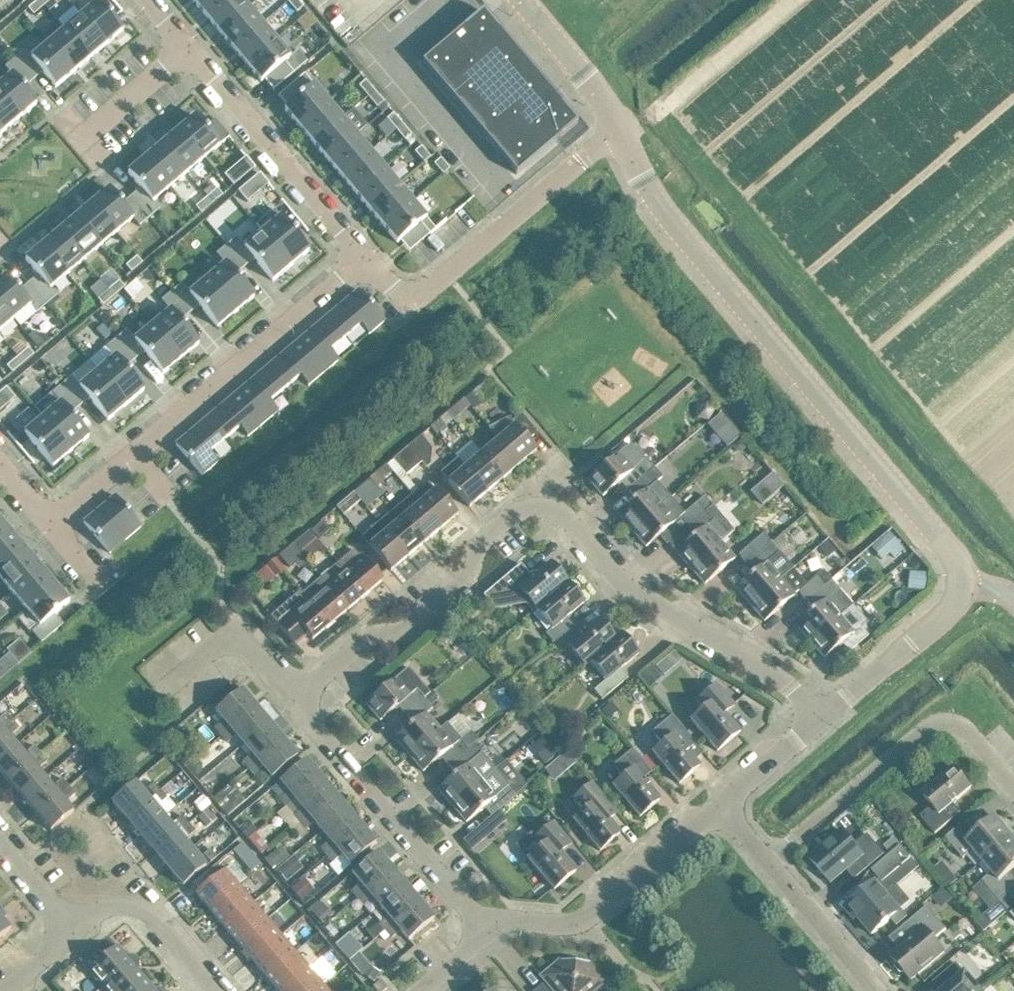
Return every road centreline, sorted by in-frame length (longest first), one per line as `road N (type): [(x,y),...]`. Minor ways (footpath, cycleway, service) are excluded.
road 1 (residential): [(820,717),(796,691),(624,587),(567,518),(548,509),(526,509),(482,537),(472,576),(405,630),(370,638),(297,699)]
road 2 (unclassified): [(962,585),(950,551),(669,224),(617,129)]
road 3 (residential): [(46,521),(361,256)]
road 4 (residential): [(617,129),(409,310),(361,256)]
road 5 (residential): [(1013,791),(964,728),(941,725),(764,866)]
road 6 (residential): [(487,931),(297,699)]
road 7 (unclassified): [(487,931),(520,918),(586,918),(719,812)]
road 8 (residential): [(361,256),(190,51)]
road 9 (track): [(623,140),(791,0)]
road 10 (unclassified): [(820,717),(942,617),(962,585)]
road 11 (residential): [(216,990),(154,915),(131,904),(102,909),(72,932)]
road 12 (residential): [(297,699),(243,630),(163,688)]
road 13 (residential): [(872,990),(764,866)]
road 14 (unclassified): [(617,129),(580,69),(518,0)]
road 15 (residential): [(81,143),(190,51)]
road 16 (unclassified): [(719,812),(820,717)]

